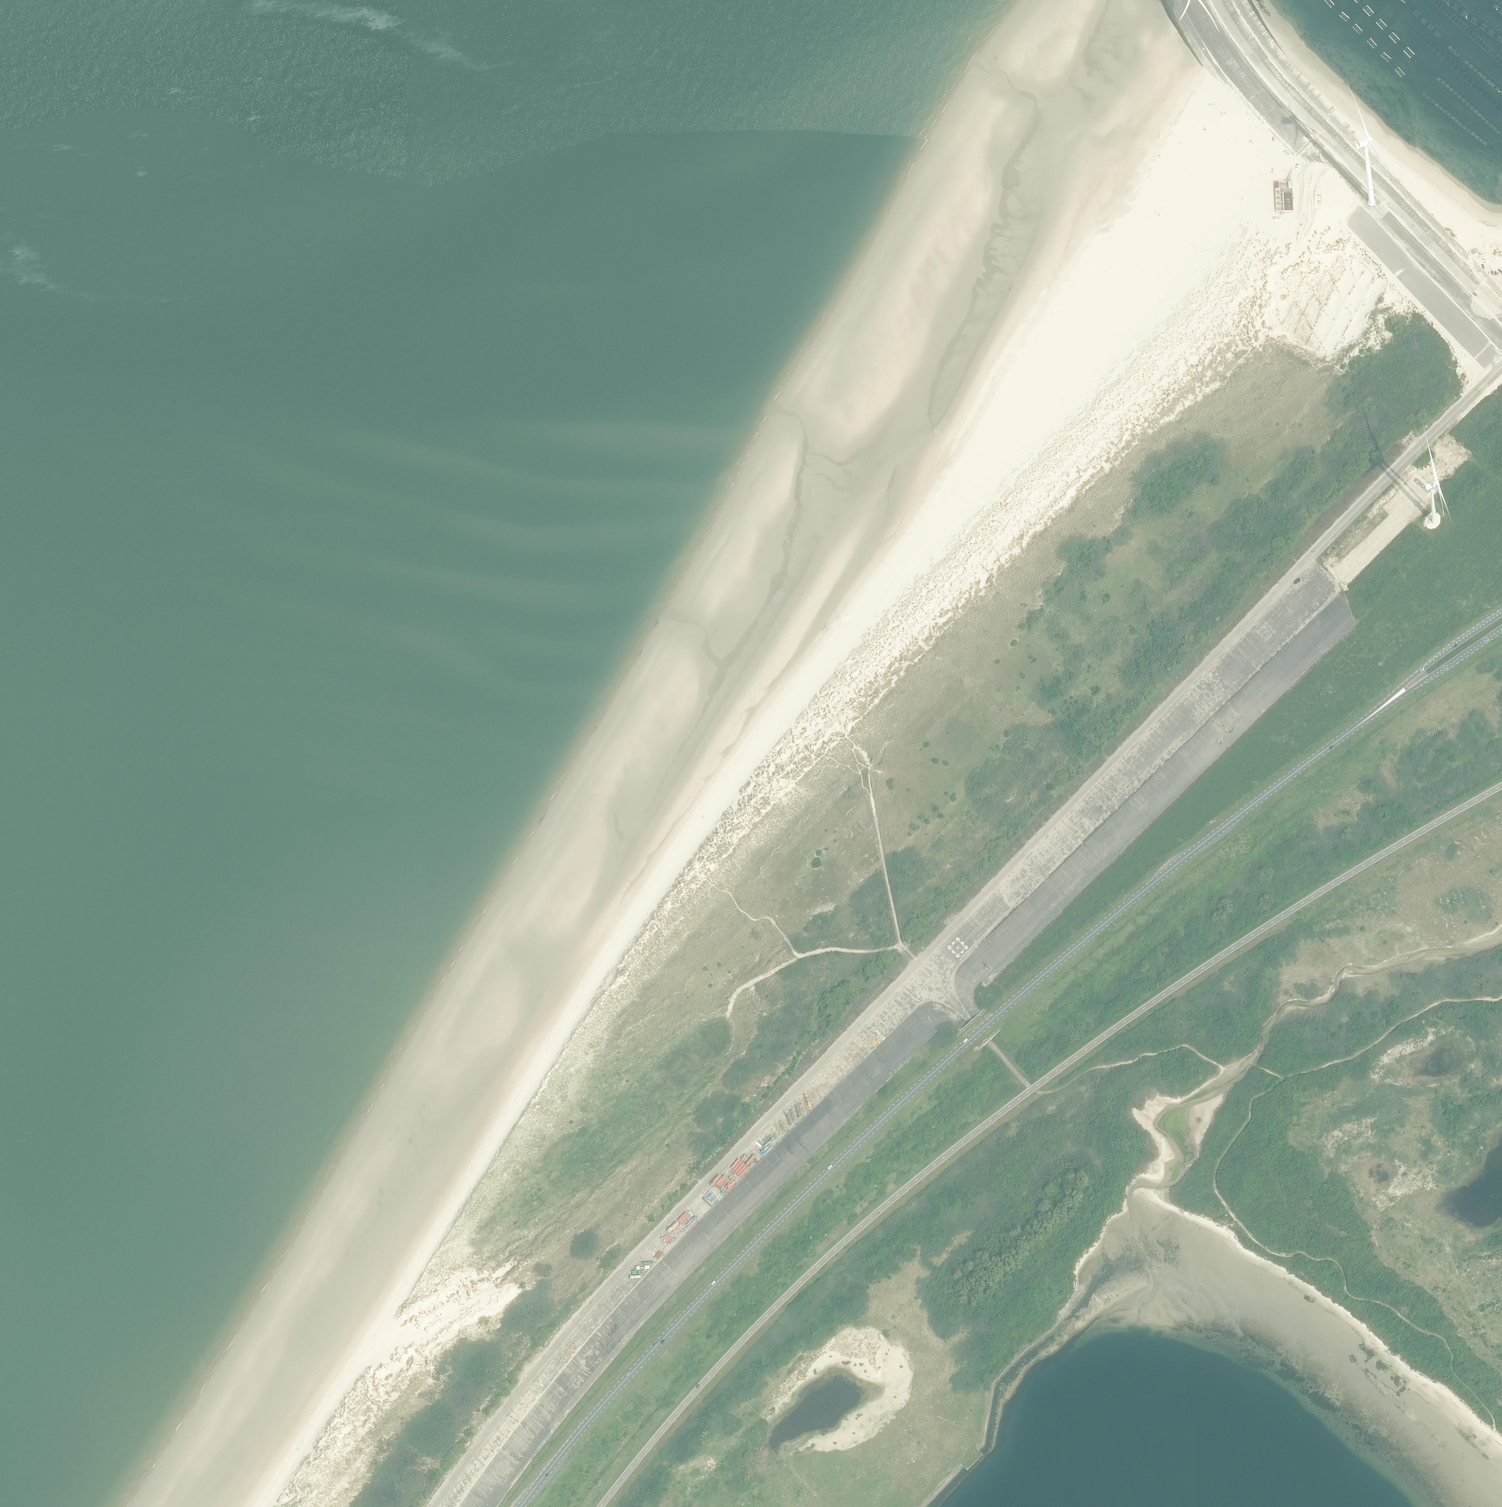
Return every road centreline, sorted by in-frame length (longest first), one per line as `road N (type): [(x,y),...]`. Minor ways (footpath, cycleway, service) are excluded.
road 1 (primary): [(519,1506),(643,1359),(898,1103),(1177,861),(1379,706)]
road 2 (unclassified): [(919,962),(1501,362)]
road 3 (unclassified): [(435,1506),(541,1364),(632,1261),(919,962)]
road 4 (unclassified): [(600,1506),(792,1290),(1031,1089)]
road 5 (unclassified): [(1031,1089),(1301,904),(1501,785)]
road 6 (track): [(902,945),(800,955),(771,918),(751,919),(681,847)]
road 7 (track): [(919,962),(900,941),(872,802)]
road 8 (unclassified): [(1031,1089),(919,962)]
road 9 (primary): [(1501,613),(1379,706)]
road 10 (primary): [(1379,706),(1501,627)]

